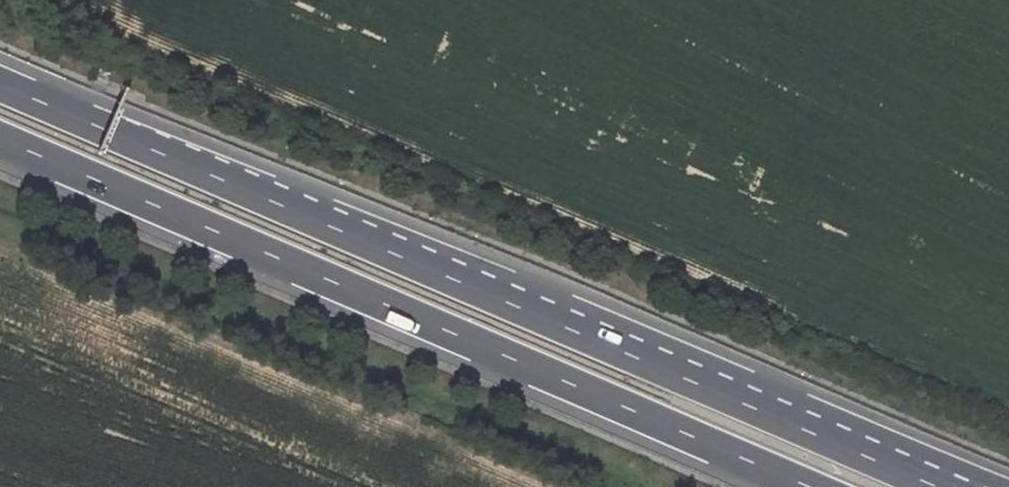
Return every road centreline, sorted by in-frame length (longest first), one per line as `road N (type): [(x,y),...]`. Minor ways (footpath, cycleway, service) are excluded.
road 1 (trunk): [(937,486),(0,84)]
road 2 (trunk): [(0,139),(810,486)]

